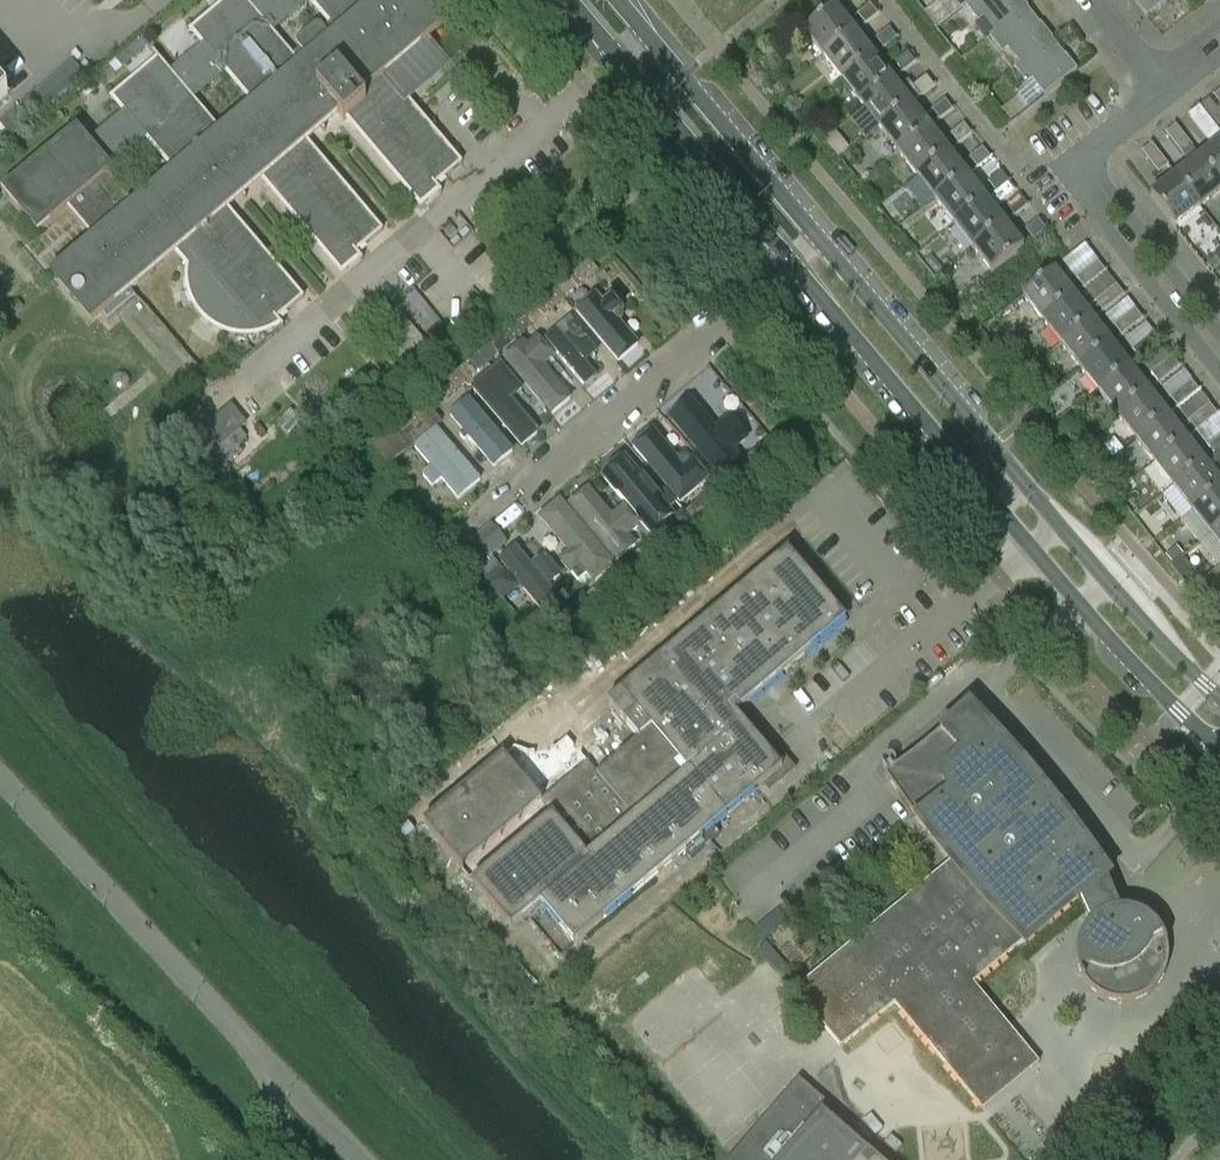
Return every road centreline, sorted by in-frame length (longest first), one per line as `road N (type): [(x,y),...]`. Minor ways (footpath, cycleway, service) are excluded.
road 1 (tertiary): [(573,0),(1035,547),(1219,748)]
road 2 (tertiary): [(1219,702),(1059,528),(615,0)]
road 3 (unclassified): [(359,1159),(0,780)]
road 4 (residential): [(1093,193),(1100,223),(1219,374)]
road 5 (residential): [(1219,330),(1121,207),(1093,193)]
road 6 (residential): [(1093,193),(1084,158),(1167,88)]

